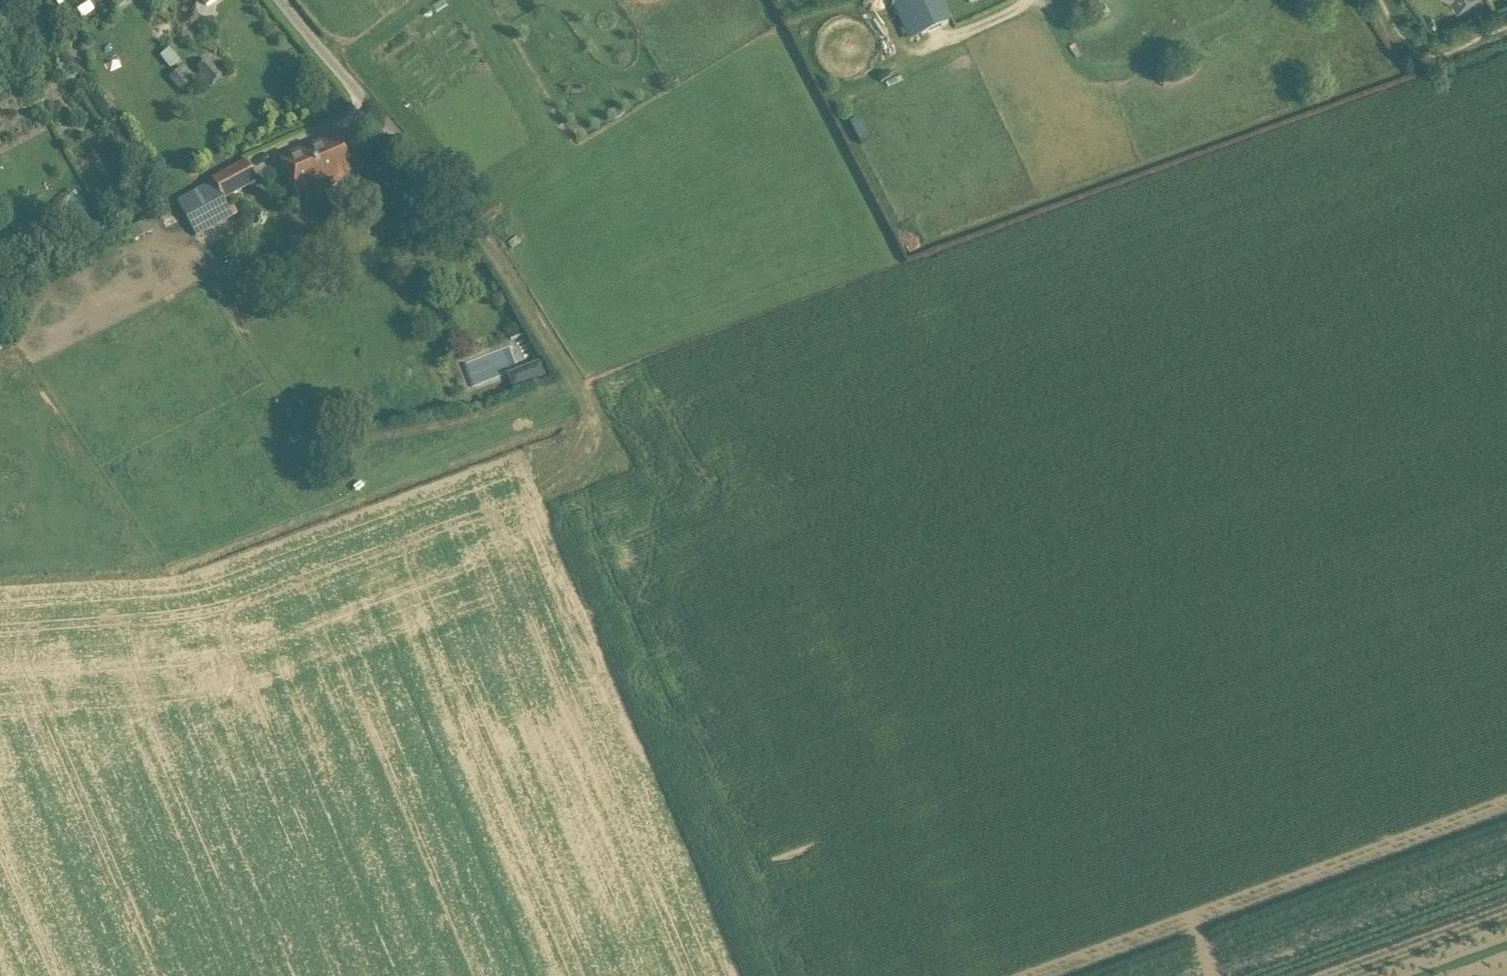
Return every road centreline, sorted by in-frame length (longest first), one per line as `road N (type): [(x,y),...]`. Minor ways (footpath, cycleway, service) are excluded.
road 1 (track): [(587,415),(504,252),(376,111)]
road 2 (unclassified): [(376,111),(287,0)]

